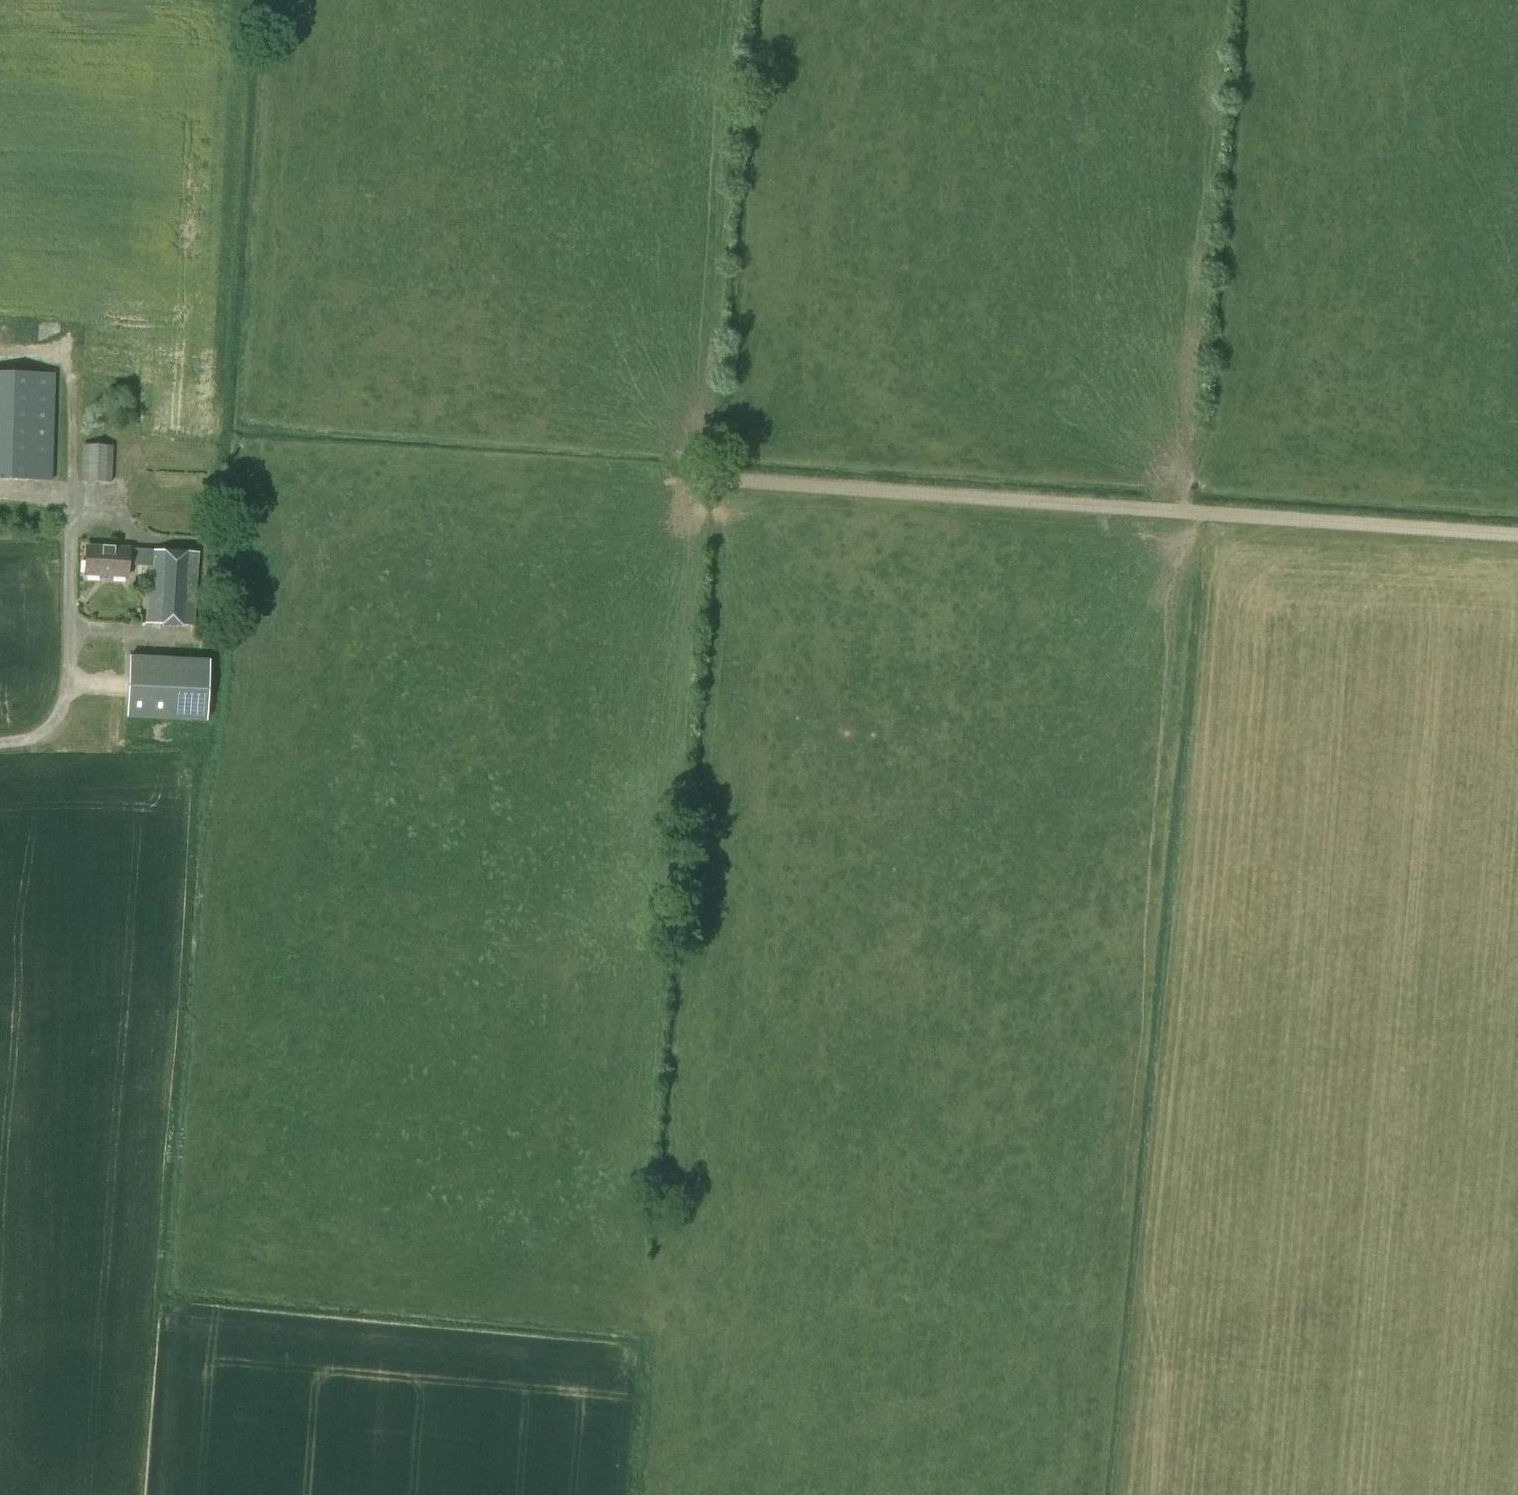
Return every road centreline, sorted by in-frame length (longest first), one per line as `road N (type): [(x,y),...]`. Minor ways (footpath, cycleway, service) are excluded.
road 1 (track): [(707,480),(1517,537)]

